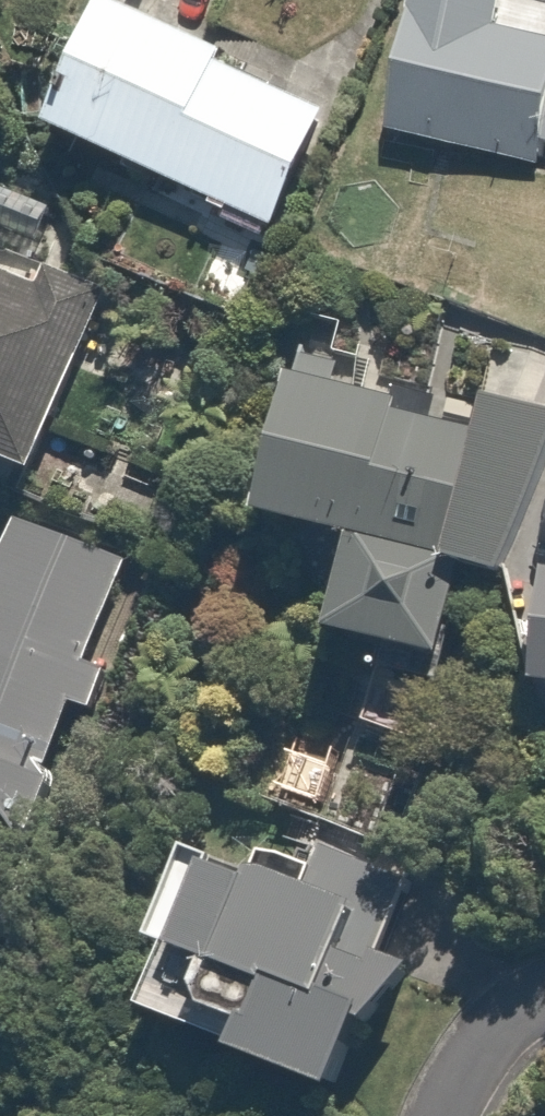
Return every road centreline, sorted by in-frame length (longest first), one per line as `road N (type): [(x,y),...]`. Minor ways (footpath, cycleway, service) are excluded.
road 1 (residential): [(544,1007),(490,1042),(440,1115)]

